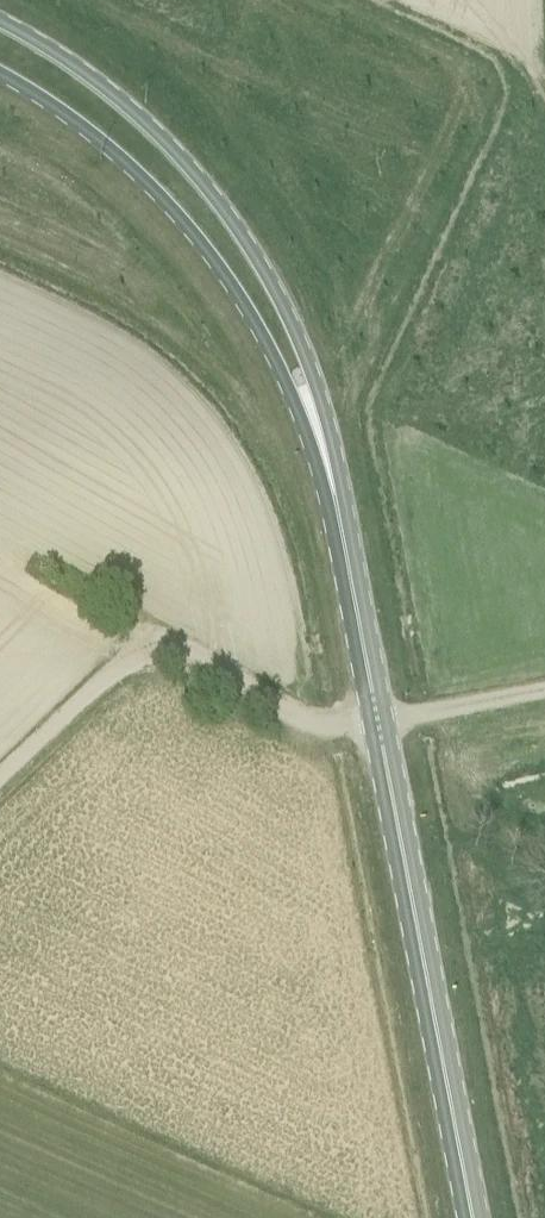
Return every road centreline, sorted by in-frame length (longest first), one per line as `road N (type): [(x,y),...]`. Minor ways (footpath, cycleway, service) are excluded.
road 1 (tertiary): [(316,436),(292,330),(214,201),(145,122),(37,41),(0,24)]
road 2 (tertiary): [(376,721),(469,1217)]
road 3 (tertiary): [(0,75),(116,156),(169,208),(253,322),(316,436)]
road 4 (track): [(0,782),(141,659),(168,654),(201,664),(310,726),(342,730),(376,721)]
road 5 (tertiary): [(316,436),(376,721)]
road 6 (unclassified): [(544,689),(376,721)]

